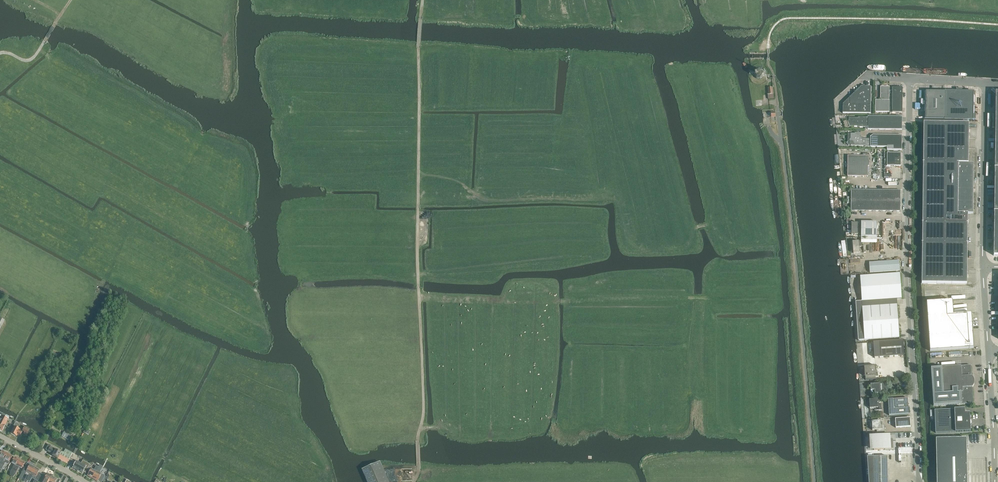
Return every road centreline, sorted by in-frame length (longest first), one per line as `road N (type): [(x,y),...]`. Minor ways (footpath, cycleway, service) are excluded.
road 1 (track): [(414,481),(425,407),(419,48)]
road 2 (unclassified): [(919,481),(906,276),(909,78)]
road 3 (unclassified): [(983,266),(984,83)]

